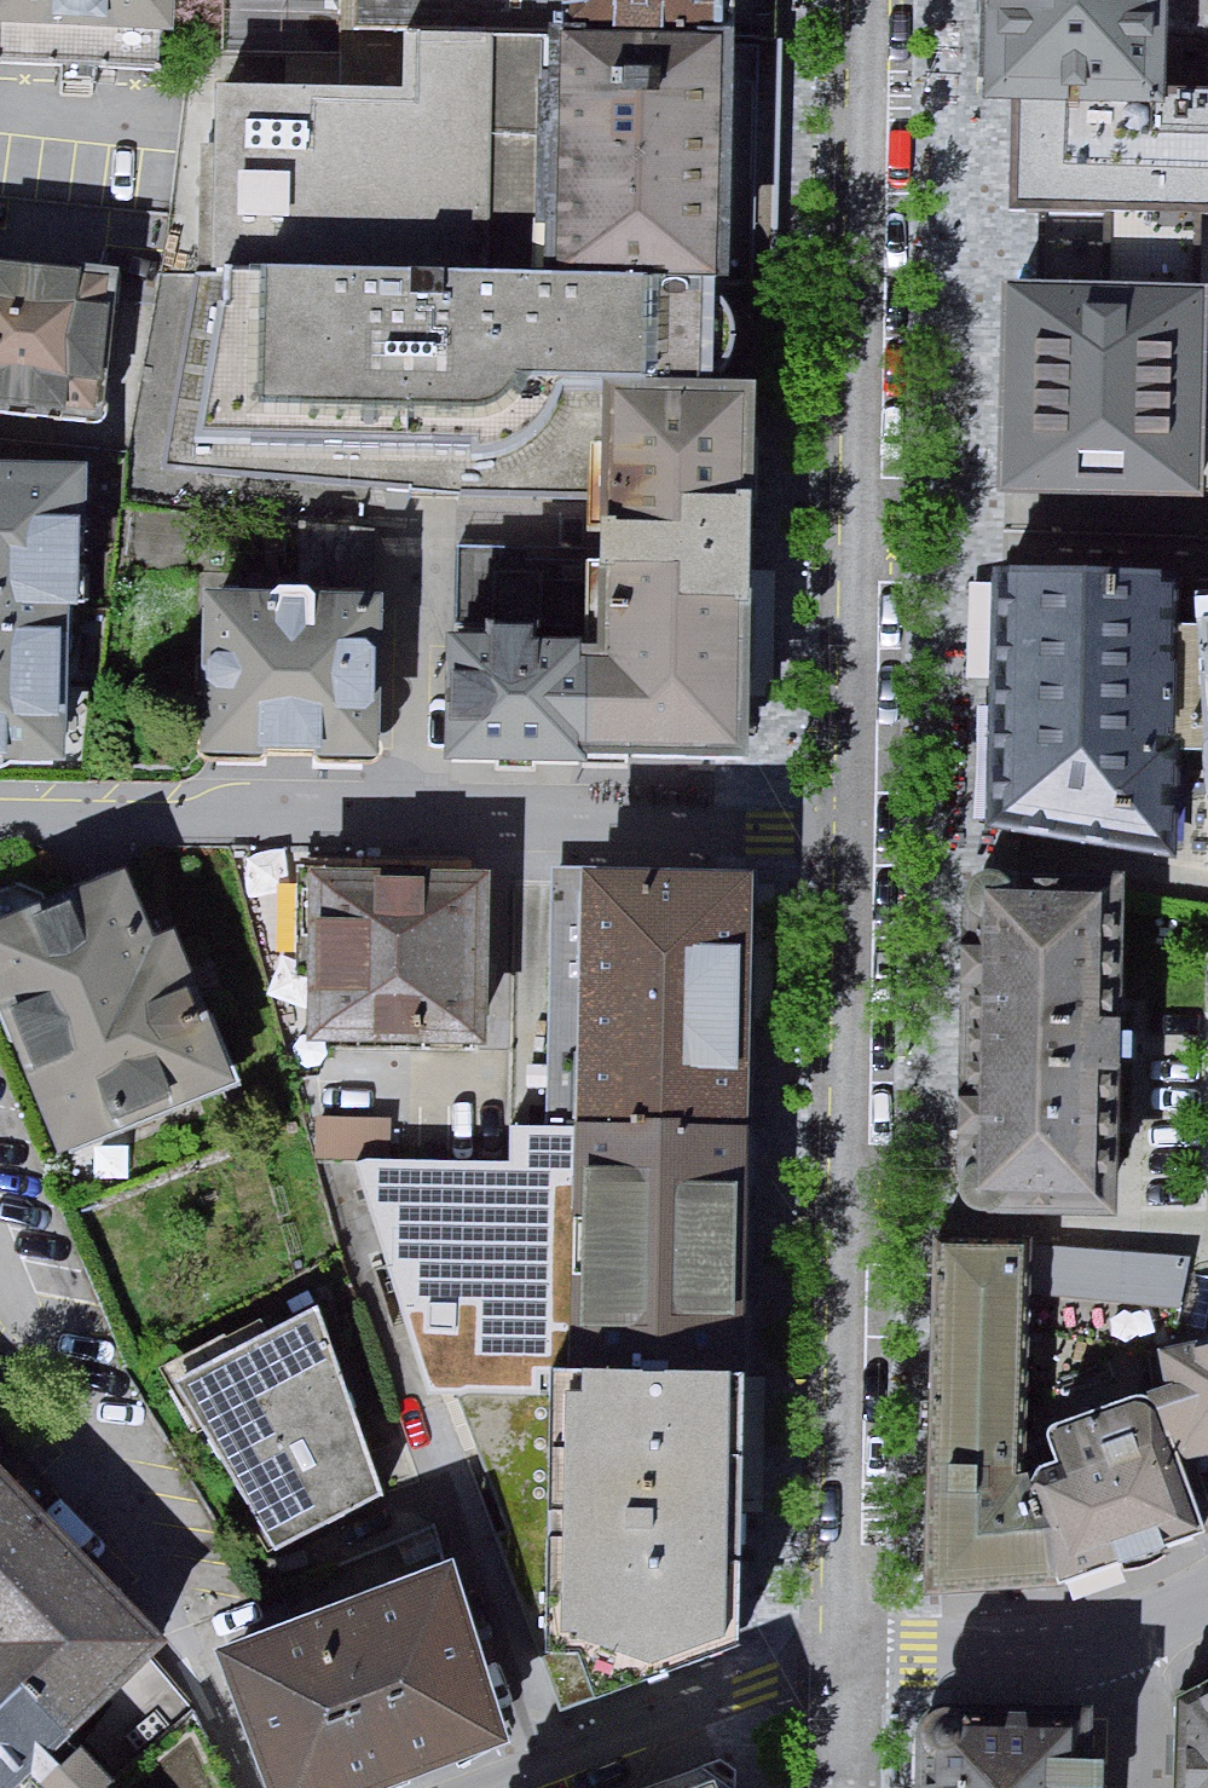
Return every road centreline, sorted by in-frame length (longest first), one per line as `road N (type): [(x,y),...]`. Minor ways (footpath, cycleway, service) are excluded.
road 1 (residential): [(851,833),(0,823)]
road 2 (residential): [(877,0),(851,833)]
road 3 (residential): [(851,833),(854,1664)]
road 4 (residential): [(854,1664),(758,1686),(491,1787)]
road 5 (residential): [(1180,1603),(915,1659),(854,1664)]
road 6 (residential): [(0,1253),(92,1477)]
road 7 (residential): [(1140,1787),(1142,1739),(1180,1603)]

